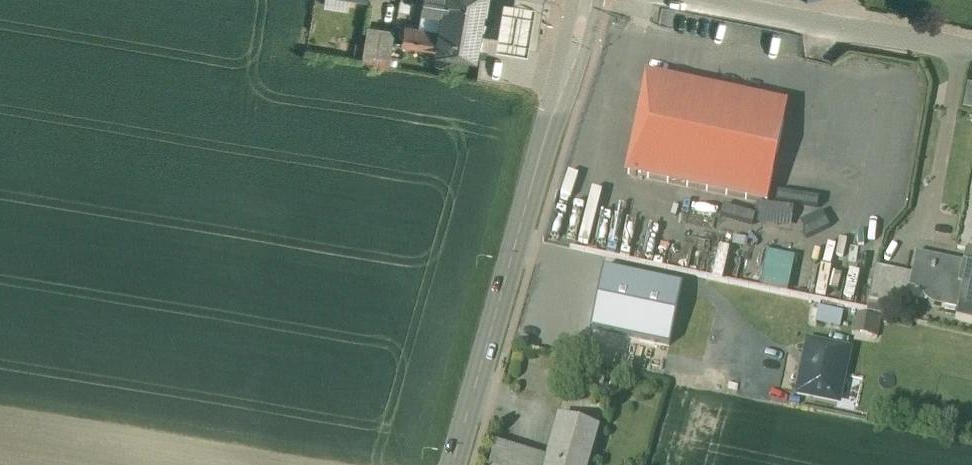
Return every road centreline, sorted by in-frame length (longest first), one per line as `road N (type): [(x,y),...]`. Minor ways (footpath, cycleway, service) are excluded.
road 1 (tertiary): [(587,0),(453,464)]
road 2 (residential): [(695,0),(847,31)]
road 3 (residential): [(847,31),(971,52)]

